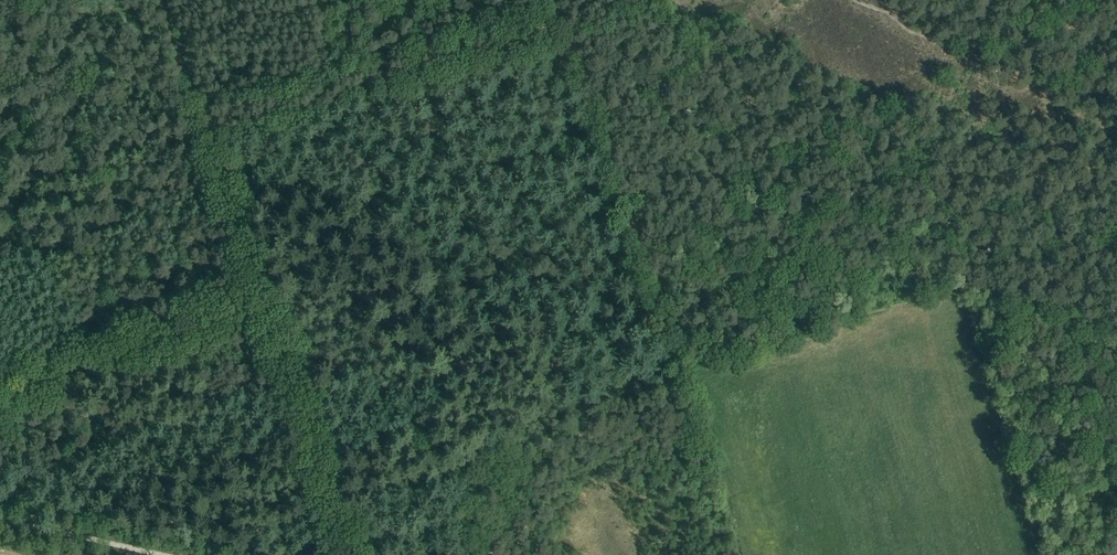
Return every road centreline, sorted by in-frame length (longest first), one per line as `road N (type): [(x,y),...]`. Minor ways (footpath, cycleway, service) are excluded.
road 1 (track): [(355,554),(164,0)]

